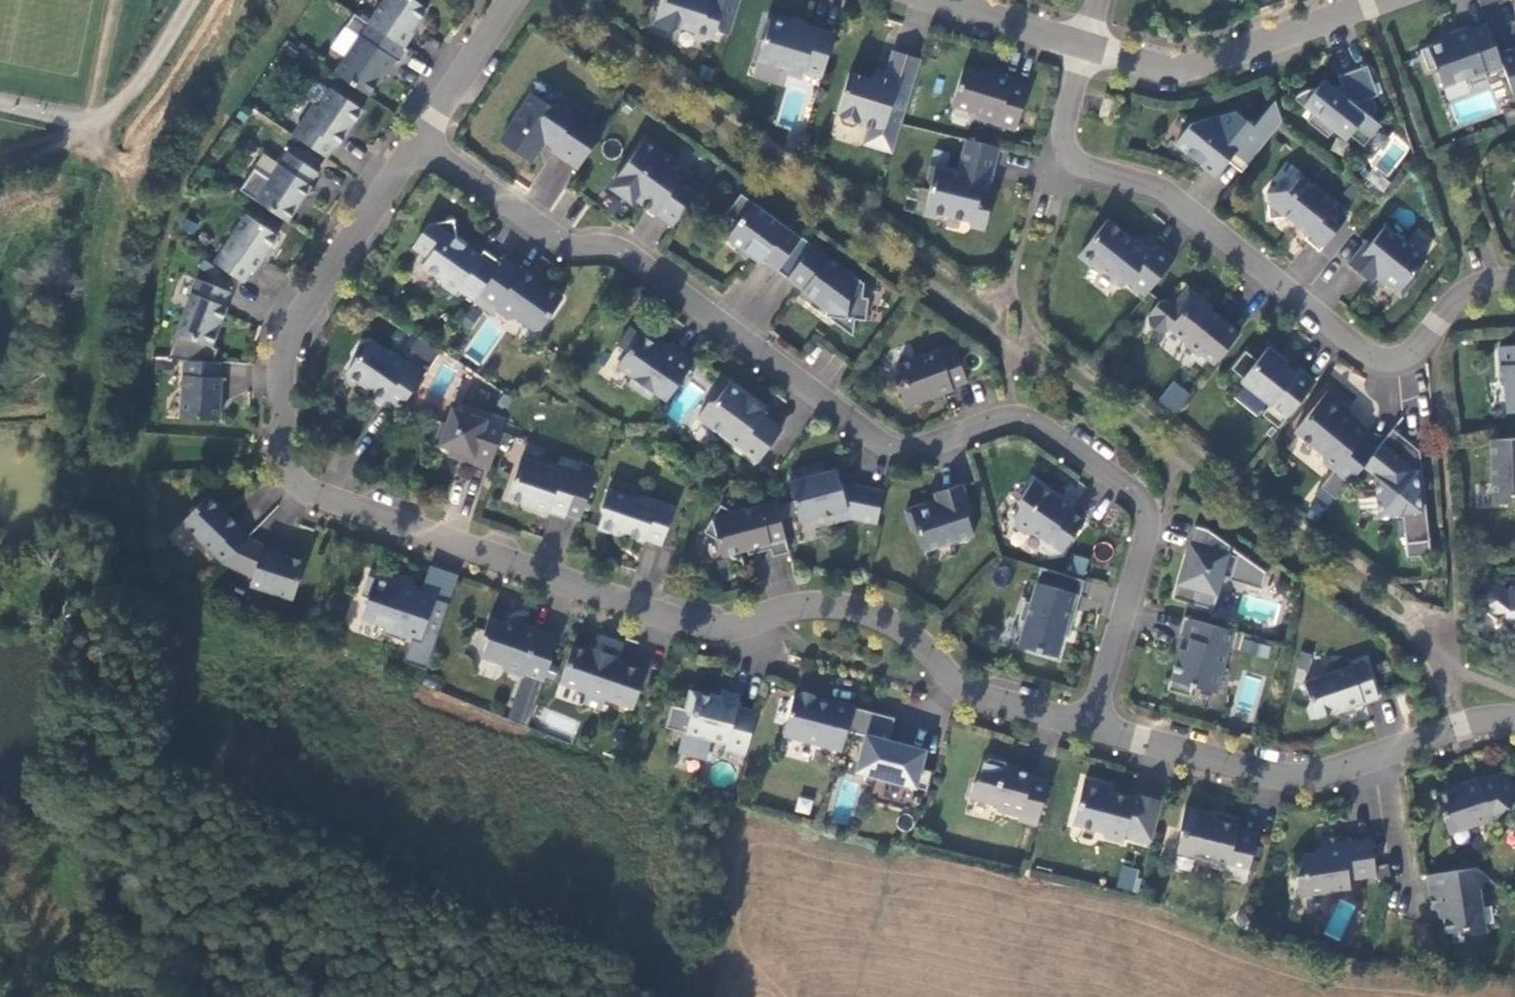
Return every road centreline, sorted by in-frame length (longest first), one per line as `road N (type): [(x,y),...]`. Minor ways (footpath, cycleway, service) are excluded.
road 1 (residential): [(421,135),(284,350),(287,465),(308,495),(689,623),(859,611),(904,630),(981,694),(1096,725)]
road 2 (residential): [(421,135),(868,435),(912,447),(1010,414),(1106,474),(1146,513),(1145,542),(1096,725)]
road 3 (residential): [(1080,50),(1062,133),(1070,157),(1090,171),(1158,188),(1369,355),(1396,362),(1412,355),(1466,296),(1514,282)]
road 4 (residential): [(1096,725),(1294,777),(1514,720)]
road 5 (residential): [(1396,0),(1197,76),(1159,75),(1080,50)]
road 6 (residential): [(515,0),(421,135)]
road 7 (residential): [(1080,50),(927,0)]

